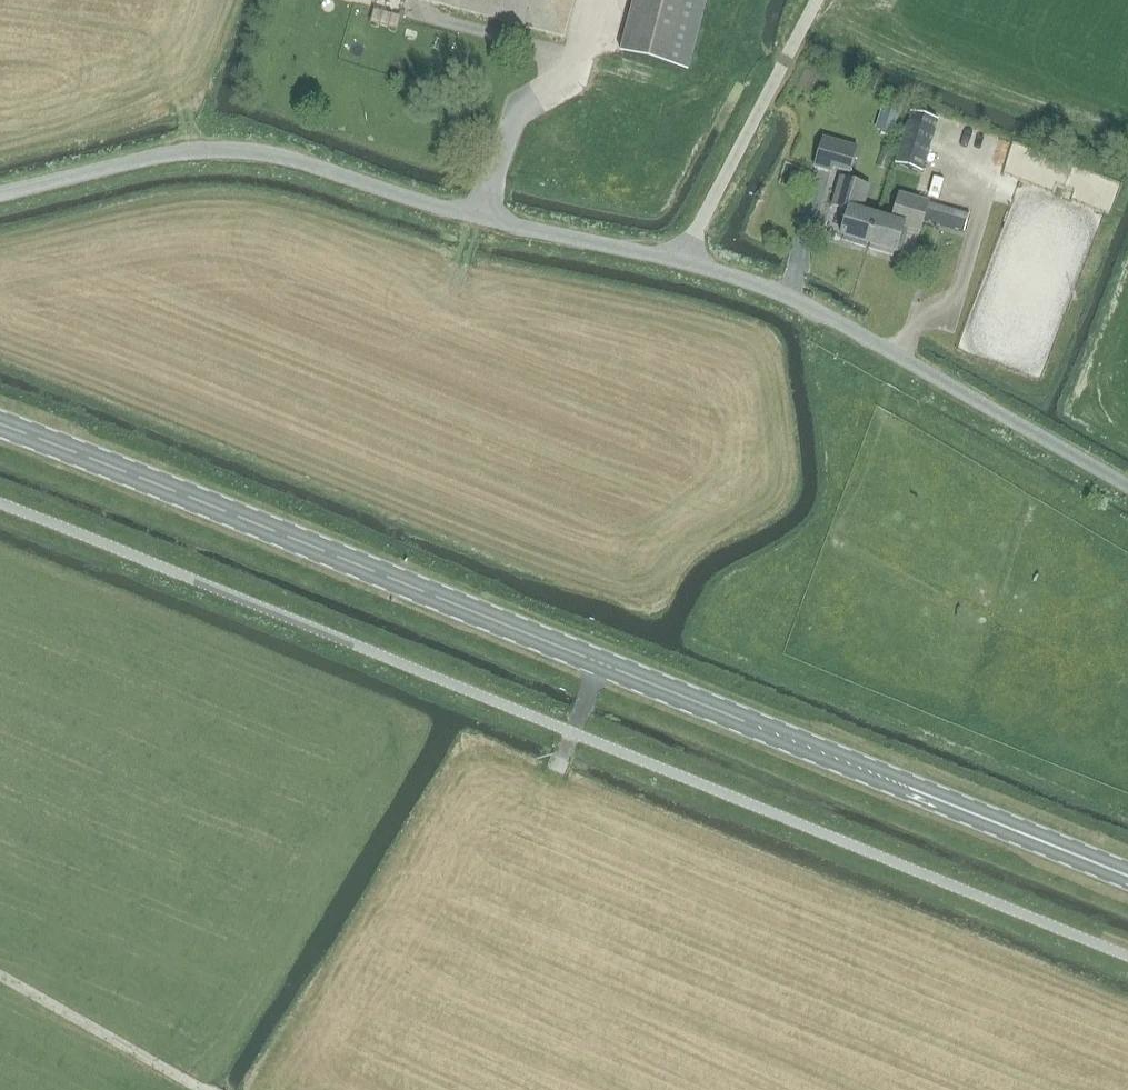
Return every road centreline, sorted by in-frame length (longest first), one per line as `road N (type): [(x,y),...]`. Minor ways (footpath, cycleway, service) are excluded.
road 1 (primary): [(1127,876),(0,424)]
road 2 (unclassified): [(0,195),(185,152),(290,159),(786,295),(1127,486)]
road 3 (track): [(202,1089),(0,975)]

